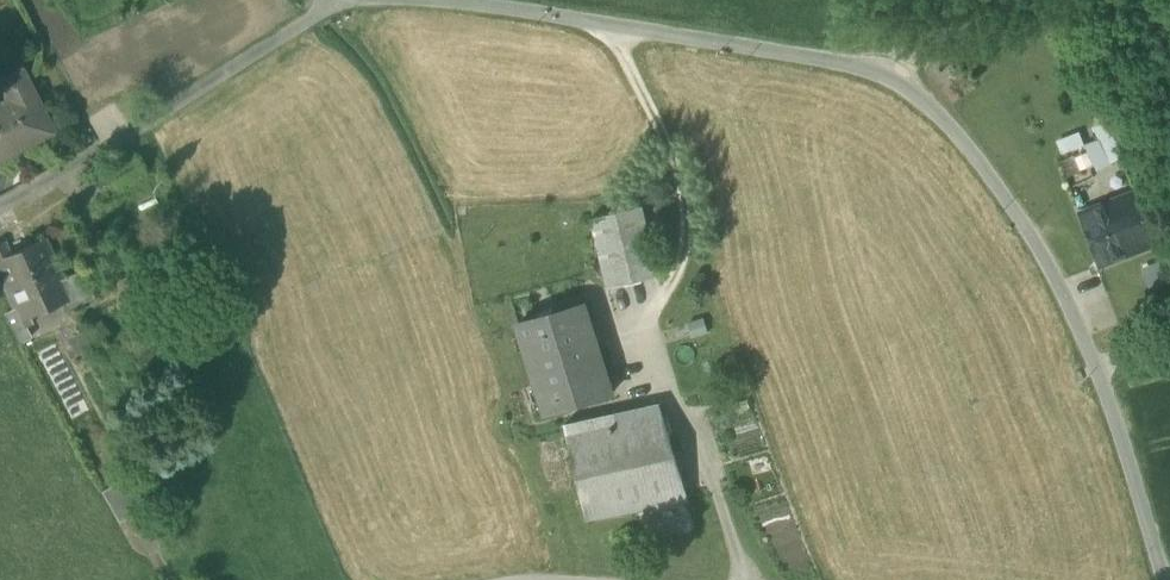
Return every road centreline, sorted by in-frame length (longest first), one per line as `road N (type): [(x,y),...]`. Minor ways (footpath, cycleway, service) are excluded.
road 1 (unclassified): [(438,0),(838,62),(877,73),(957,135),(1030,228),(1096,365),(1159,579)]
road 2 (unclassified): [(336,0),(148,128),(0,213)]
road 3 (track): [(1082,0),(877,73)]

